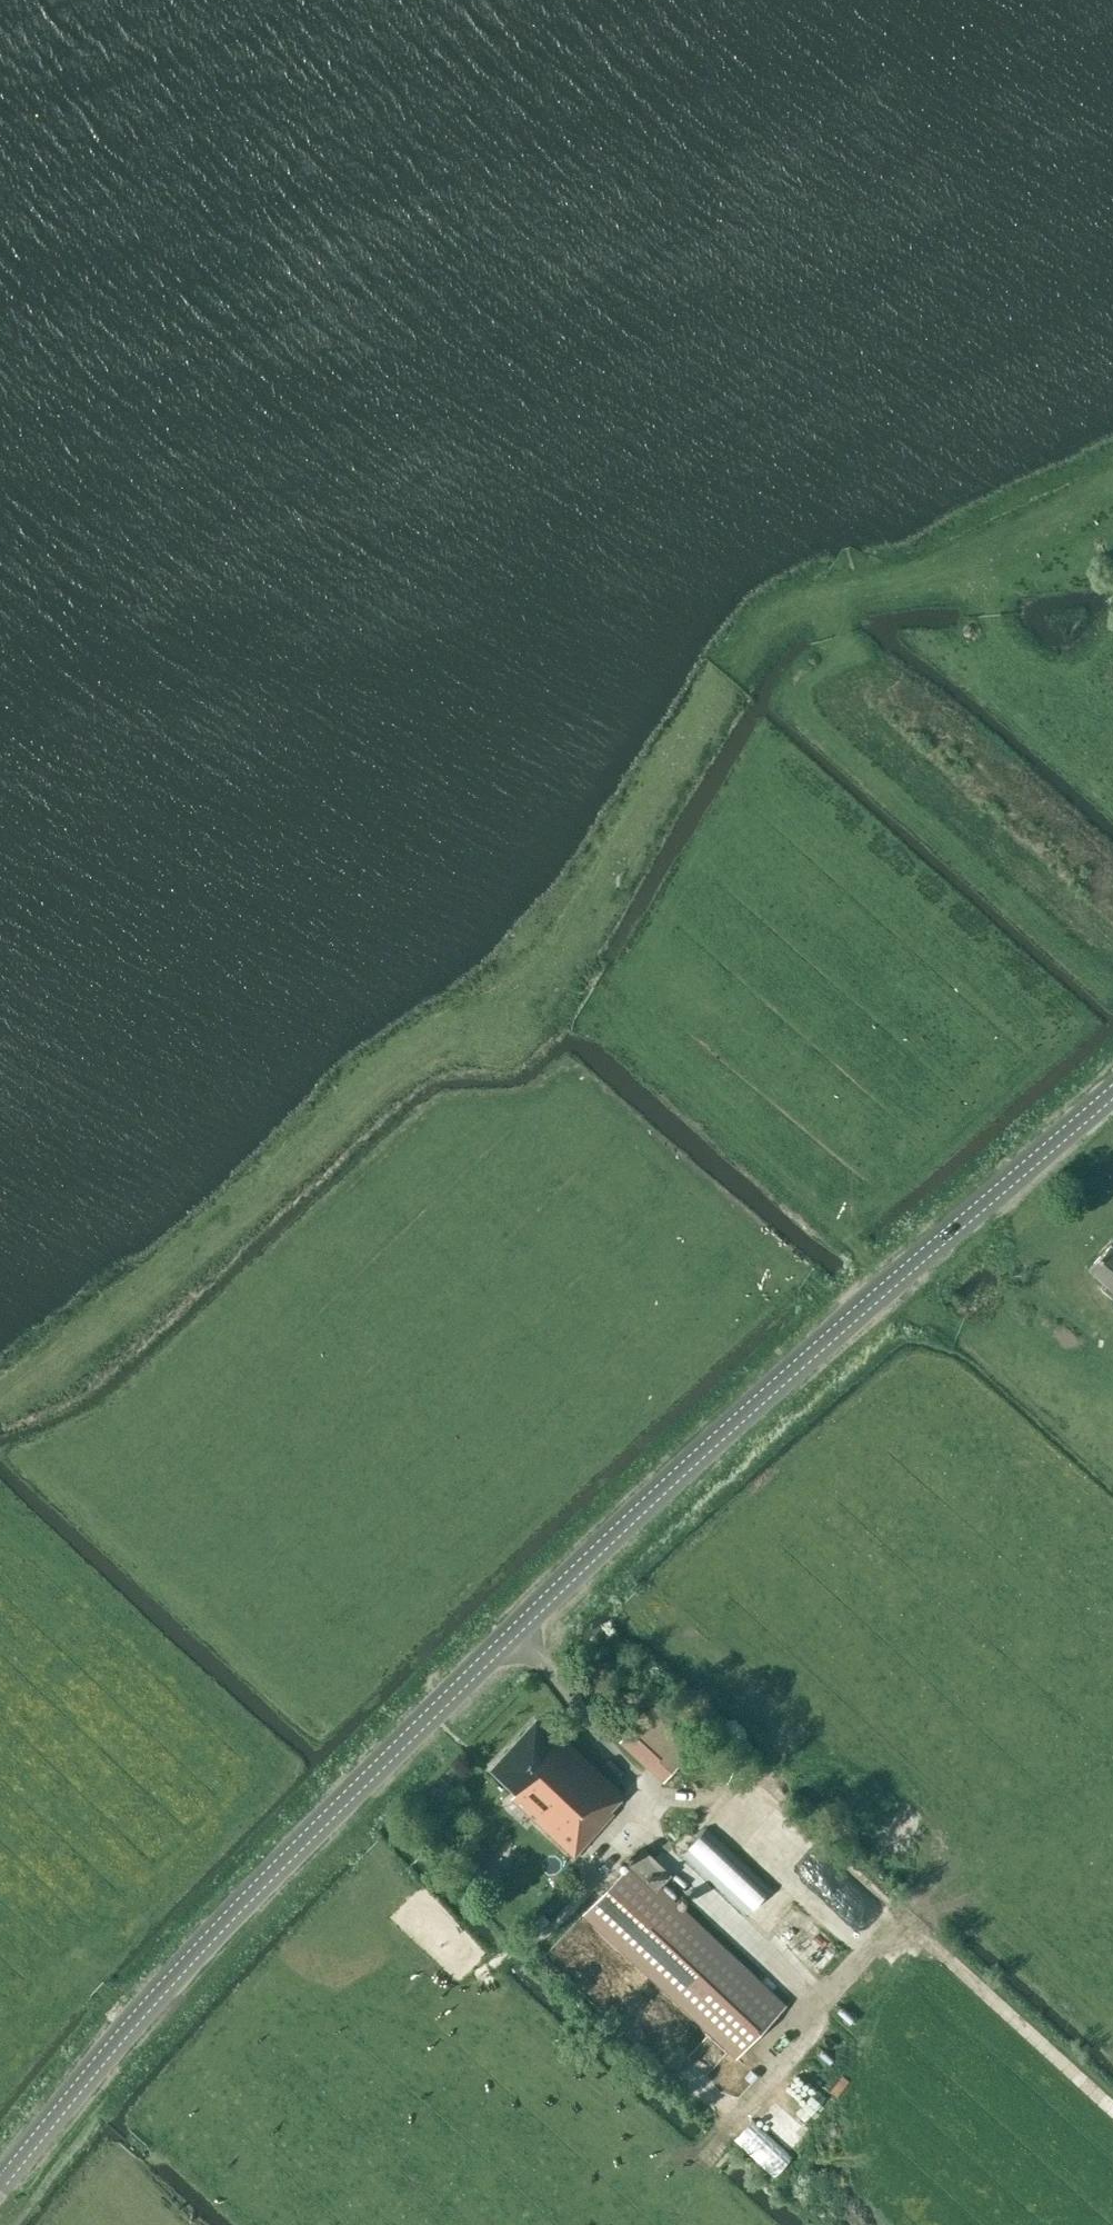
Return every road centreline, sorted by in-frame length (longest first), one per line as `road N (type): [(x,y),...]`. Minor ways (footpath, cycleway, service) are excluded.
road 1 (tertiary): [(0,2192),(168,1987),(404,1743),(857,1311),(1112,1092)]
road 2 (track): [(659,1842),(824,2004),(869,1952),(911,1942),(948,1957),(1112,2108)]

